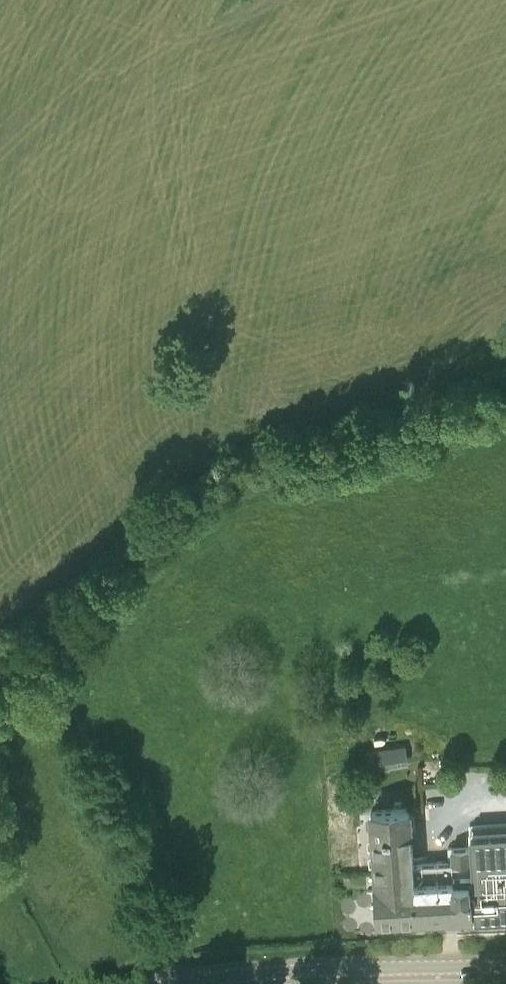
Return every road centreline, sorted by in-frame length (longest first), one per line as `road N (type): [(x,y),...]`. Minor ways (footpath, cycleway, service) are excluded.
road 1 (tertiary): [(170,983),(262,973),(505,966)]

